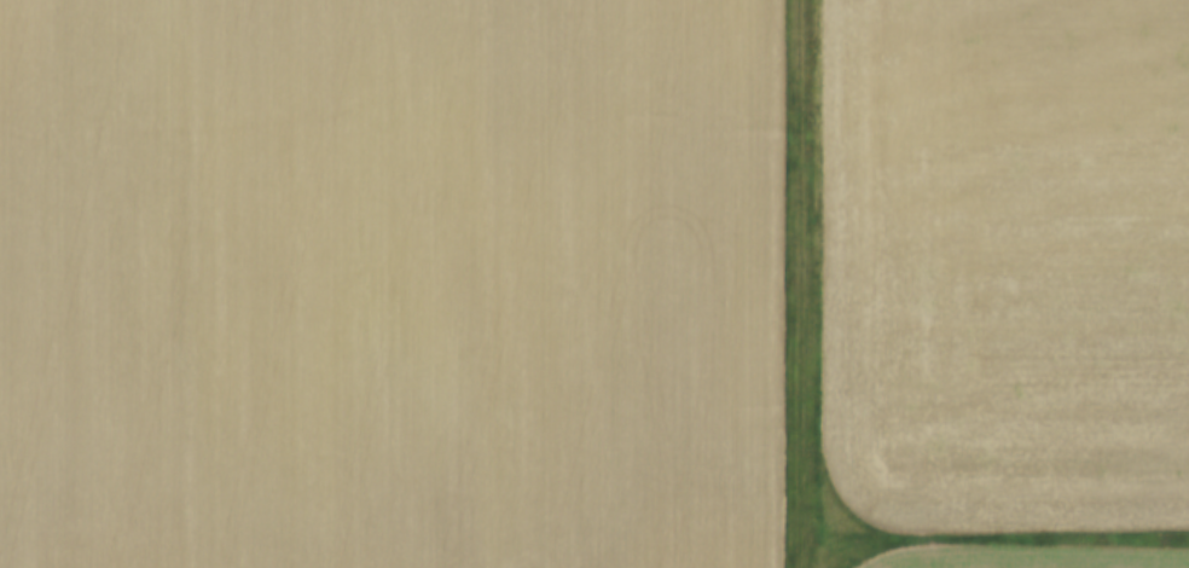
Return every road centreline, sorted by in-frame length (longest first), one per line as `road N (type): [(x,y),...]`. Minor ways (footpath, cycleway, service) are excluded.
road 1 (track): [(798,0),(803,567)]

